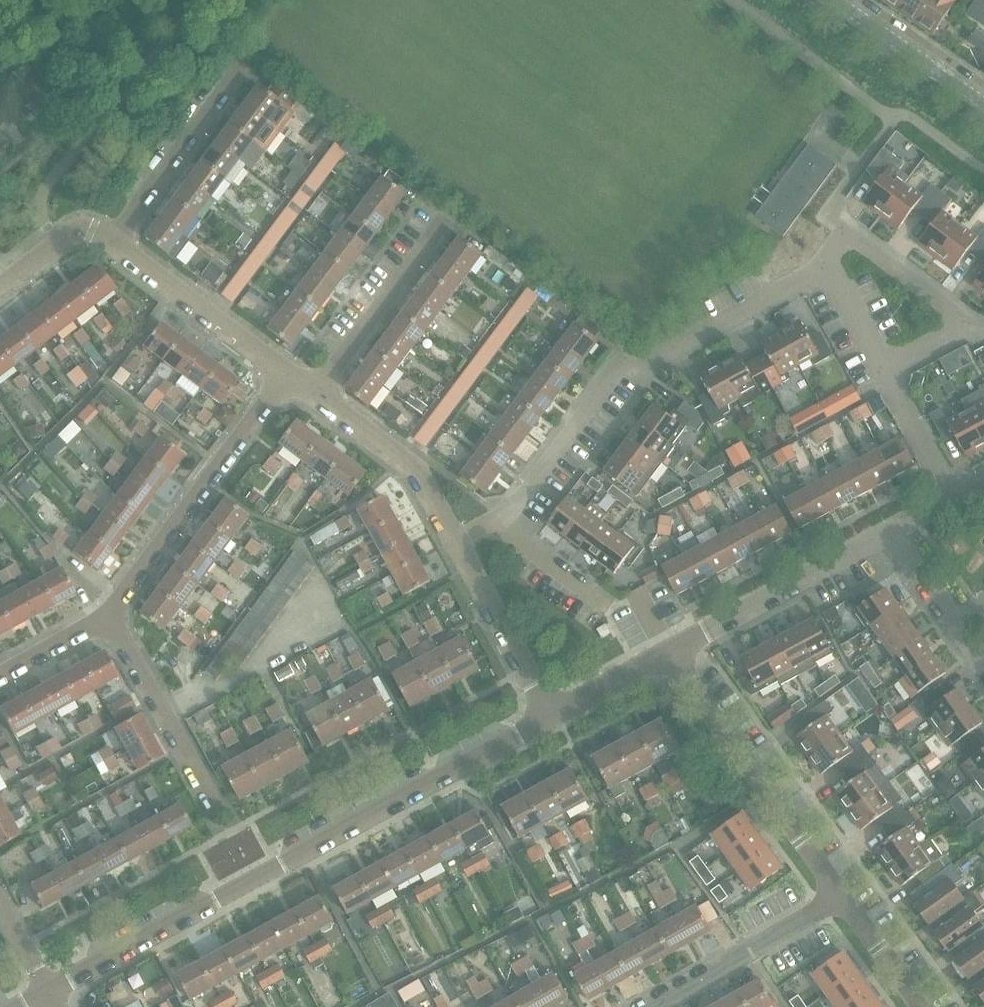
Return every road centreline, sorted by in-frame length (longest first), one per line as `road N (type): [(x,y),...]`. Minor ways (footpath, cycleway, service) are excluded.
road 1 (residential): [(47,994),(552,715)]
road 2 (residential): [(499,518),(619,368),(653,359),(824,261)]
road 3 (residential): [(108,613),(285,373)]
road 4 (residential): [(839,895),(667,653)]
road 5 (residential): [(824,261),(847,236),(962,320),(883,366)]
road 6 (residential): [(667,653),(861,546),(887,540)]
road 7 (residential): [(217,808),(108,613)]
road 8 (residential): [(652,1006),(839,895)]
road 9 (residential): [(285,373),(113,241)]
road 10 (residential): [(312,393),(440,224)]
road 11 (residential): [(456,542),(406,460),(312,393)]
road 12 (residential): [(113,241),(236,69)]
road 13 (residential): [(552,715),(456,542)]
road 14 (tertiary): [(983,104),(835,0)]
road 15 (residential): [(887,540),(983,665)]
road 16 (residential): [(883,366),(949,499)]
road 17 (residential): [(608,609),(499,518)]
road 18 (residential): [(920,1006),(839,895)]
road 19 (residential): [(552,715),(667,653)]
road 20 (residential): [(0,674),(108,613)]
road 21 (residential): [(824,261),(883,366)]

